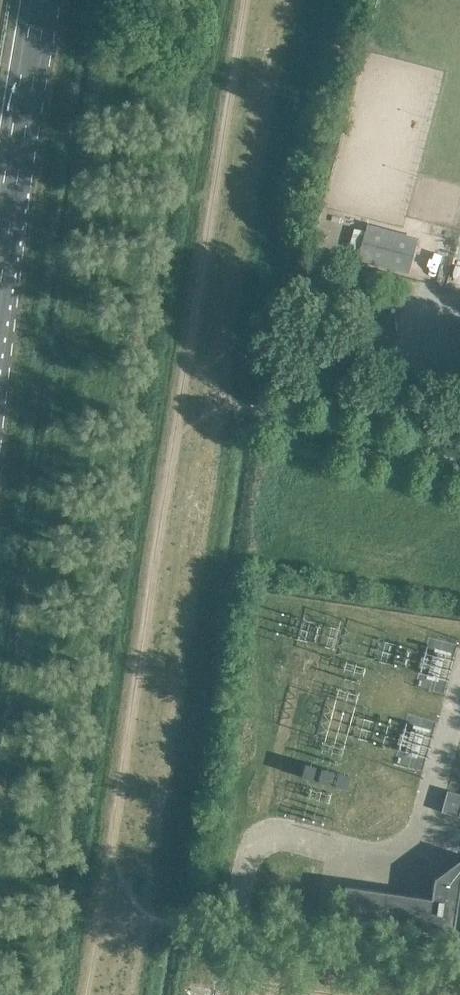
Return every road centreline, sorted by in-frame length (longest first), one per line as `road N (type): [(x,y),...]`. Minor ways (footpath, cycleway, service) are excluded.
road 1 (trunk): [(0,289),(50,0)]

